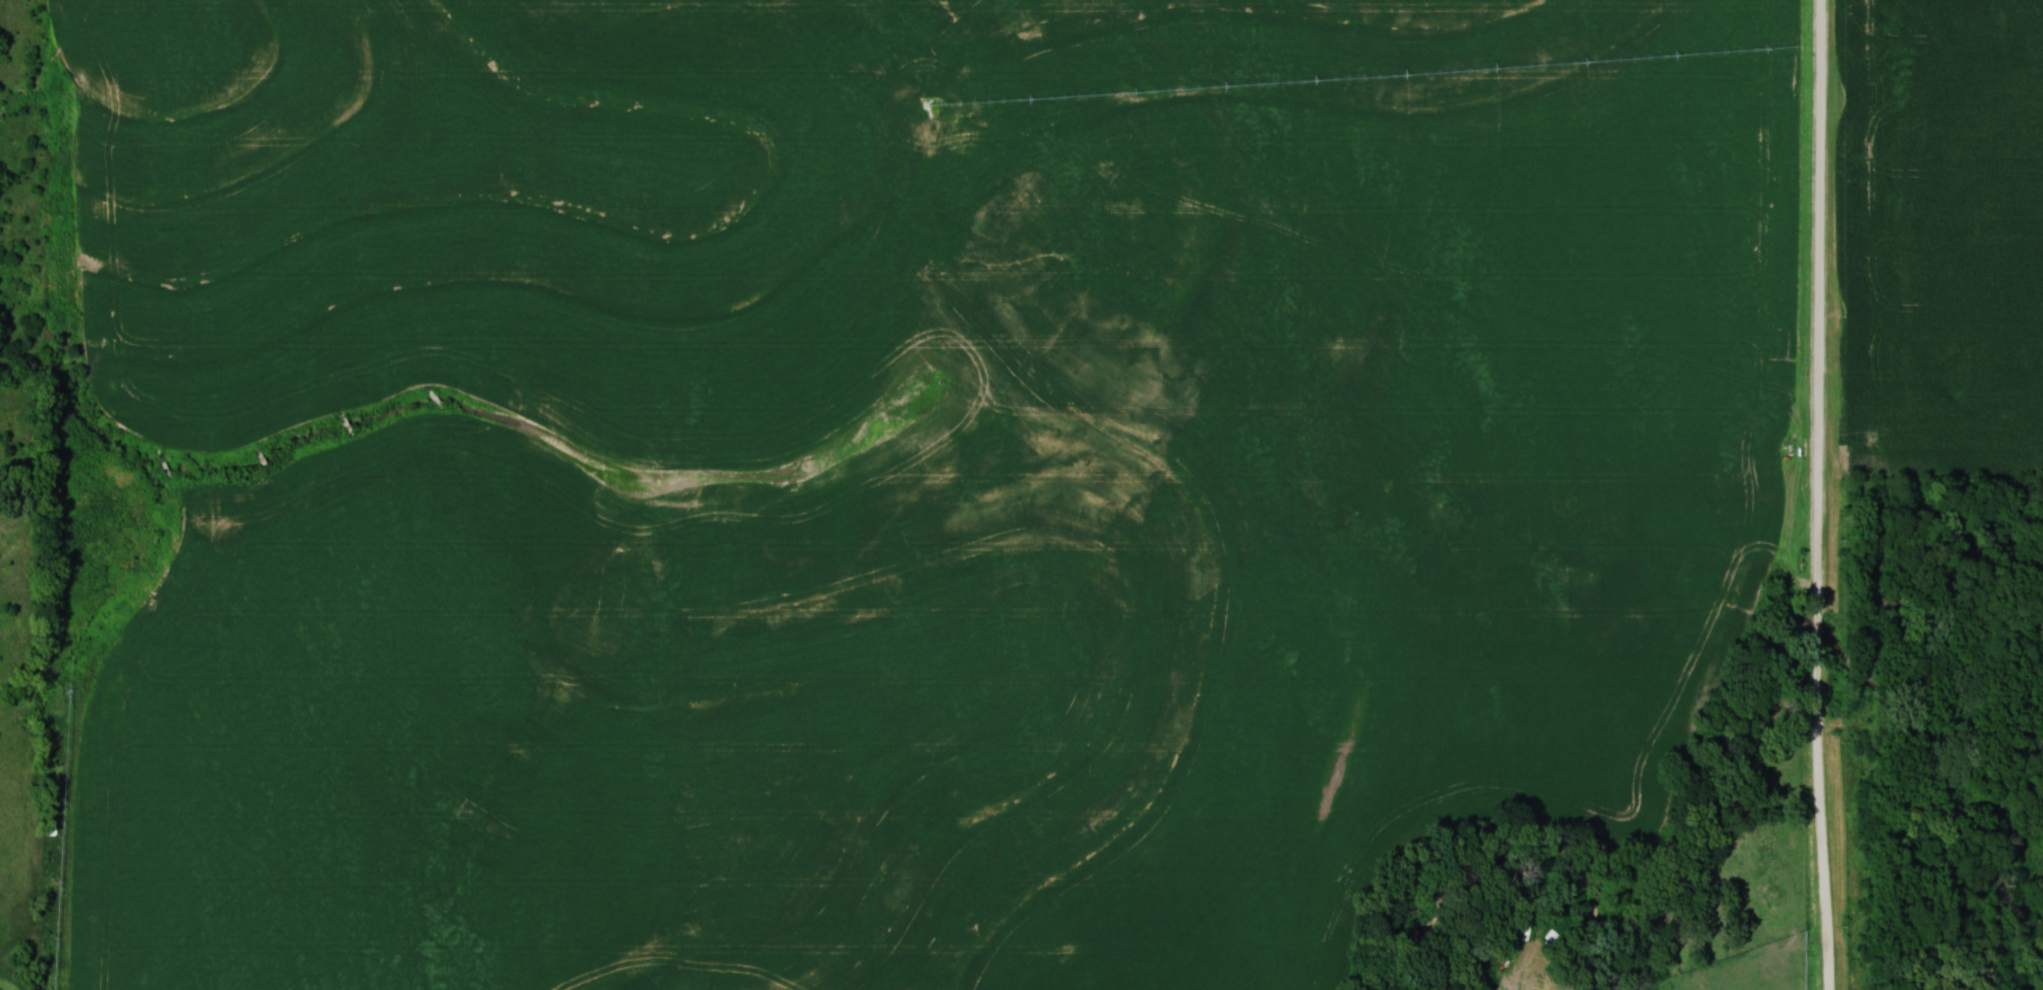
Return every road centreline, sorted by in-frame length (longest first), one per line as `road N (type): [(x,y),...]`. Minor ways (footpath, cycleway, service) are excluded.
road 1 (residential): [(1821,0),(1819,768),(1830,989)]

